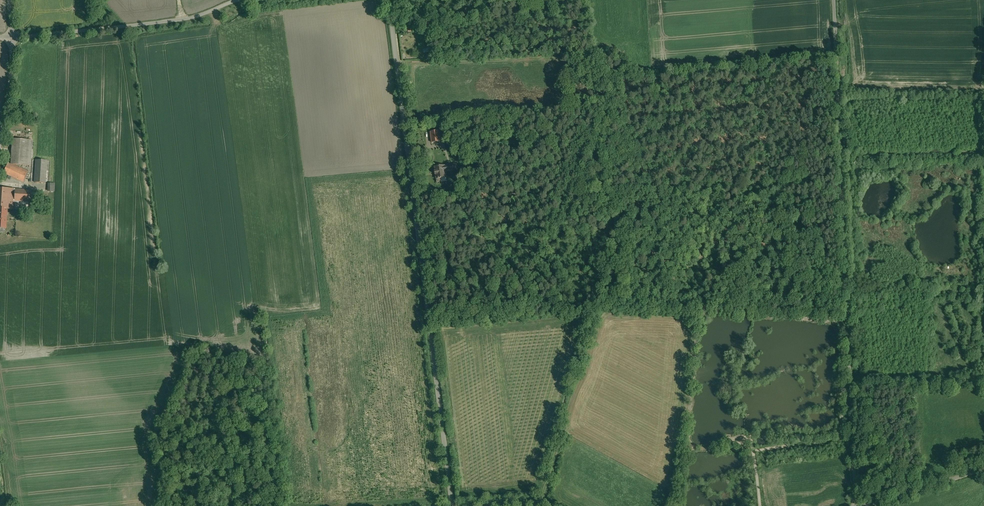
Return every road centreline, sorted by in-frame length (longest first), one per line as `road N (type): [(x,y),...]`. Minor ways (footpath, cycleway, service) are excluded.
road 1 (unclassified): [(454,505),(391,0)]
road 2 (unclassified): [(836,0),(860,505)]
road 3 (unclassified): [(0,35),(182,21),(260,0)]
road 4 (track): [(480,505),(538,501),(563,430)]

